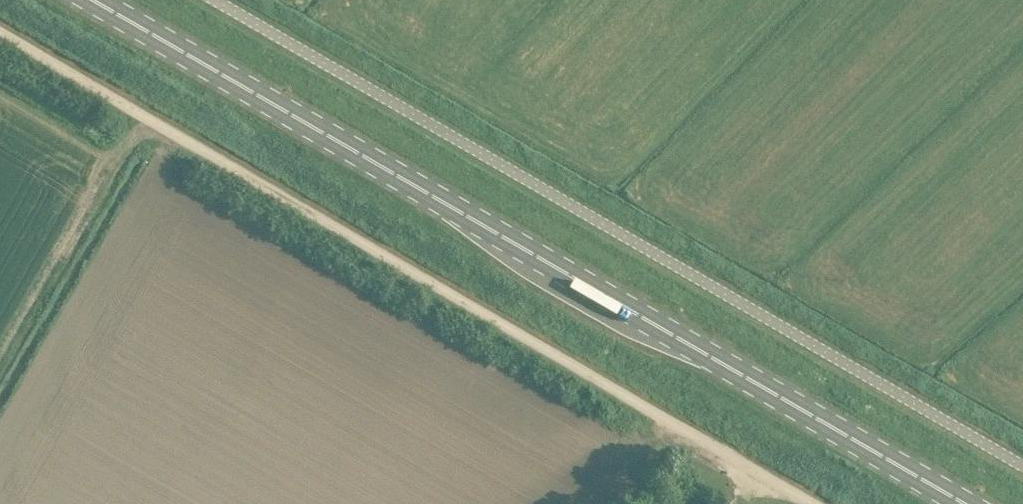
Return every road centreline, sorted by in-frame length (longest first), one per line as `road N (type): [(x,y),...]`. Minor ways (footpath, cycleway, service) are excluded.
road 1 (secondary): [(968,503),(97,0)]
road 2 (unclassified): [(812,503),(0,31)]
road 3 (unclassified): [(1022,462),(221,0)]

